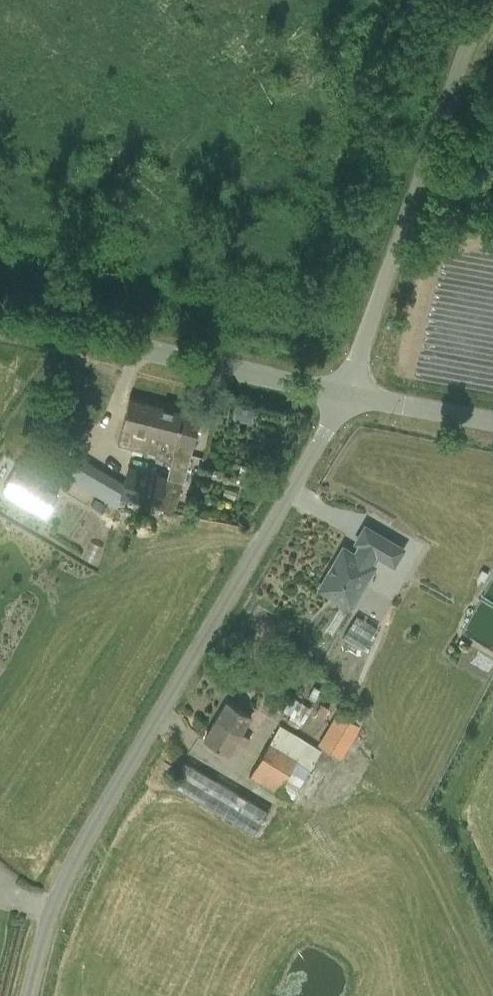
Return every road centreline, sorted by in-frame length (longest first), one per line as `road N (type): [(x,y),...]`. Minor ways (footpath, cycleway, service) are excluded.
road 1 (unclassified): [(22,995),(70,846),(342,403)]
road 2 (unclassified): [(342,403),(479,0)]
road 3 (unclassified): [(342,403),(73,320),(0,312)]
road 4 (unclassified): [(492,431),(342,403)]

